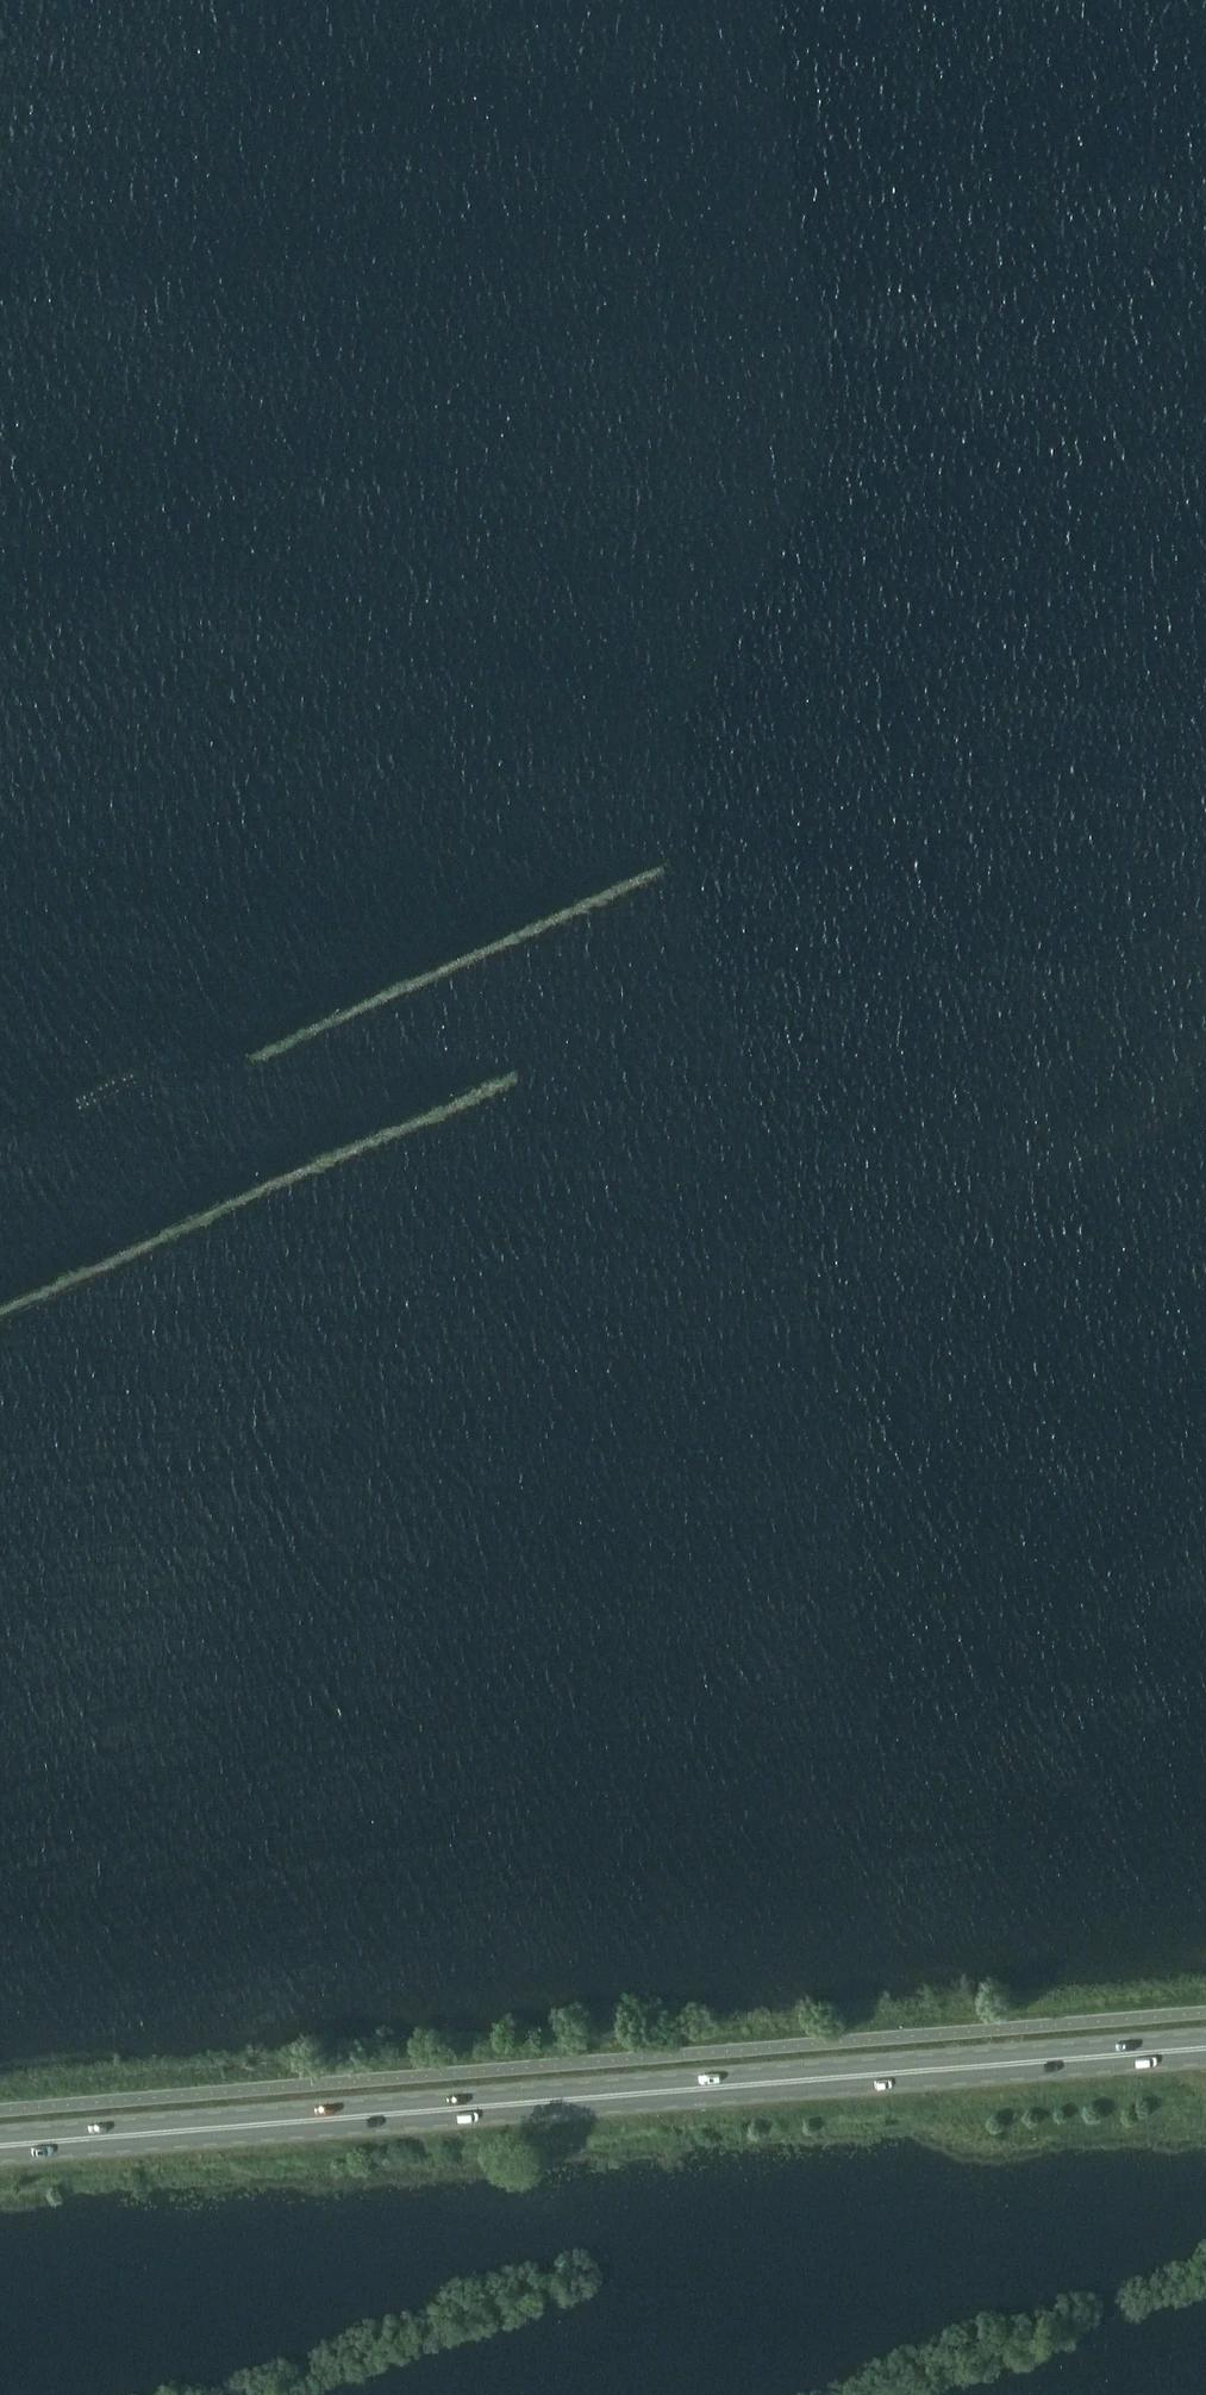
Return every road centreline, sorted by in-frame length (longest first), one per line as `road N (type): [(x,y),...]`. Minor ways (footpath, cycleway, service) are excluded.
road 1 (primary): [(0,2147),(1205,2049)]

